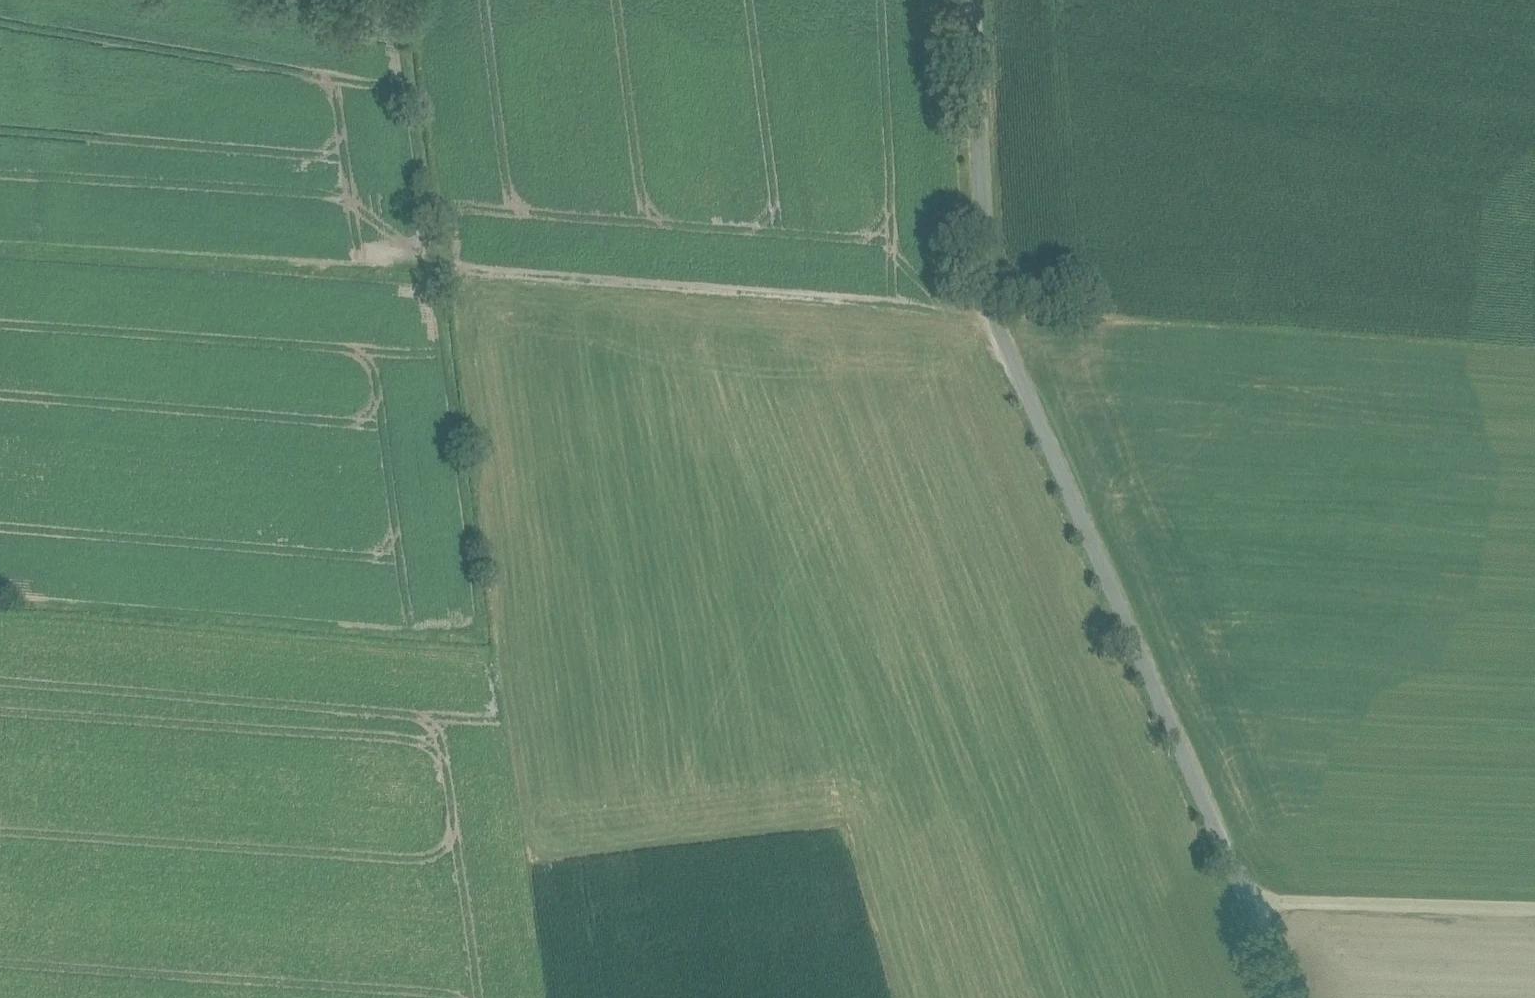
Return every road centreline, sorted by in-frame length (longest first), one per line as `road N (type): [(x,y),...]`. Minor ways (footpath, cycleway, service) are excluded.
road 1 (unclassified): [(1289,997),(987,308),(970,0)]

